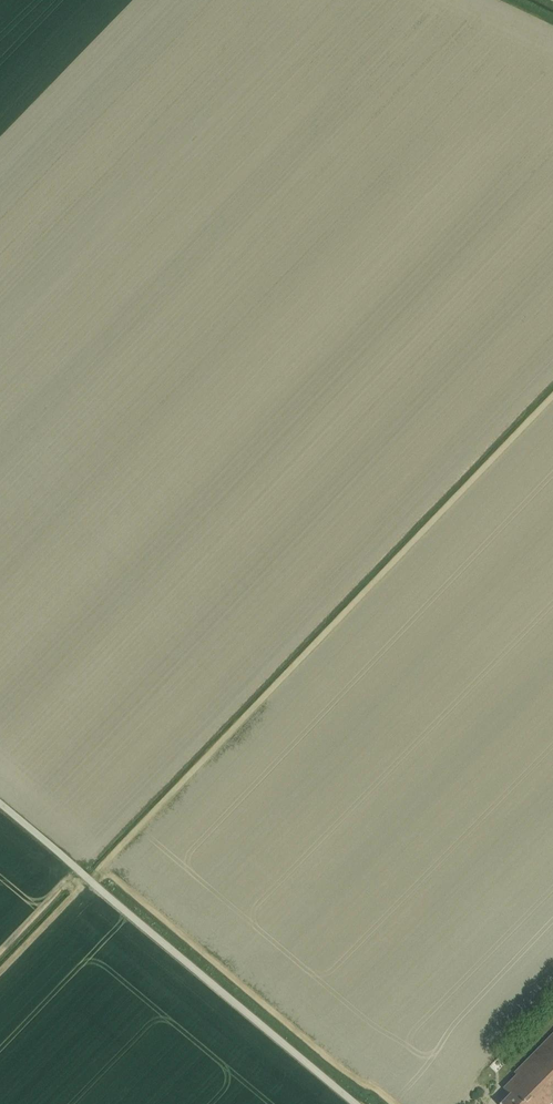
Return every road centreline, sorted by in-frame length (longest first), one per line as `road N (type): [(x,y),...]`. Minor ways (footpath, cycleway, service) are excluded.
road 1 (unclassified): [(356,1103),(0,803)]

